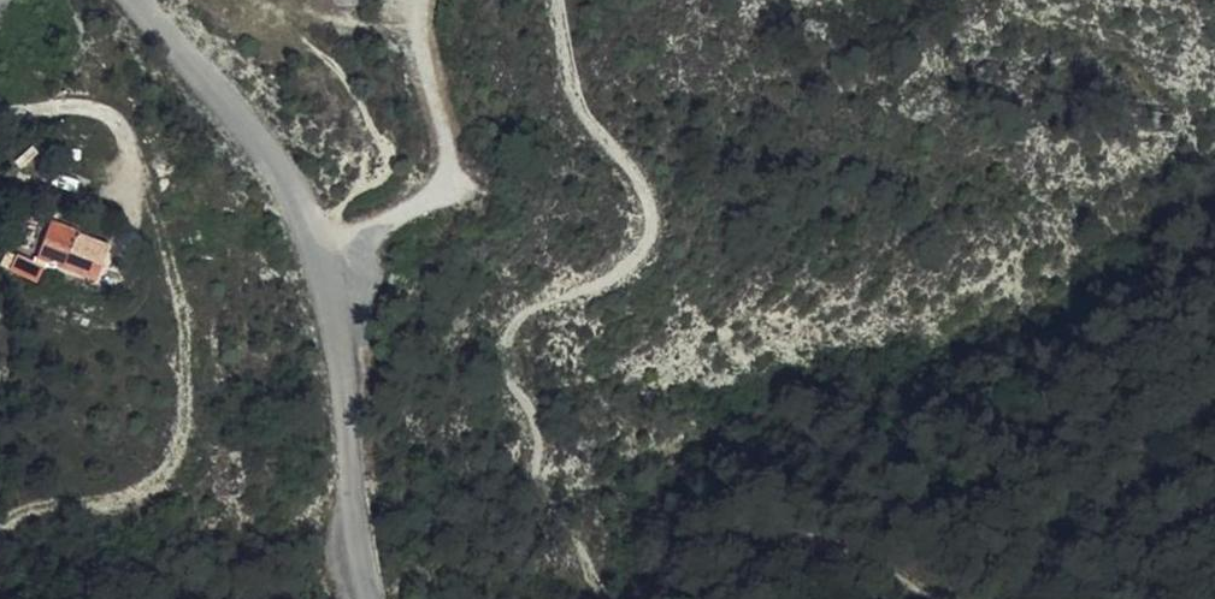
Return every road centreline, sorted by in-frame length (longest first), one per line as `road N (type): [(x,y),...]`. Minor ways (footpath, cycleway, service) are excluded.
road 1 (track): [(661,598),(600,588),(532,470),(536,424),(507,366),(513,329),(531,310),(605,285),(645,257),(651,218),(644,191),(573,99),(556,0)]
road 2 (unclassified): [(135,0),(258,141),(319,250),(344,345),(355,552),(369,598)]
road 3 (track): [(0,114),(103,112),(127,143),(182,289),(184,435),(162,477),(133,495)]
road 4 (track): [(421,0),(419,25),(450,173),(435,203),(319,250)]
road 5 (track): [(942,598),(822,537),(665,598)]

